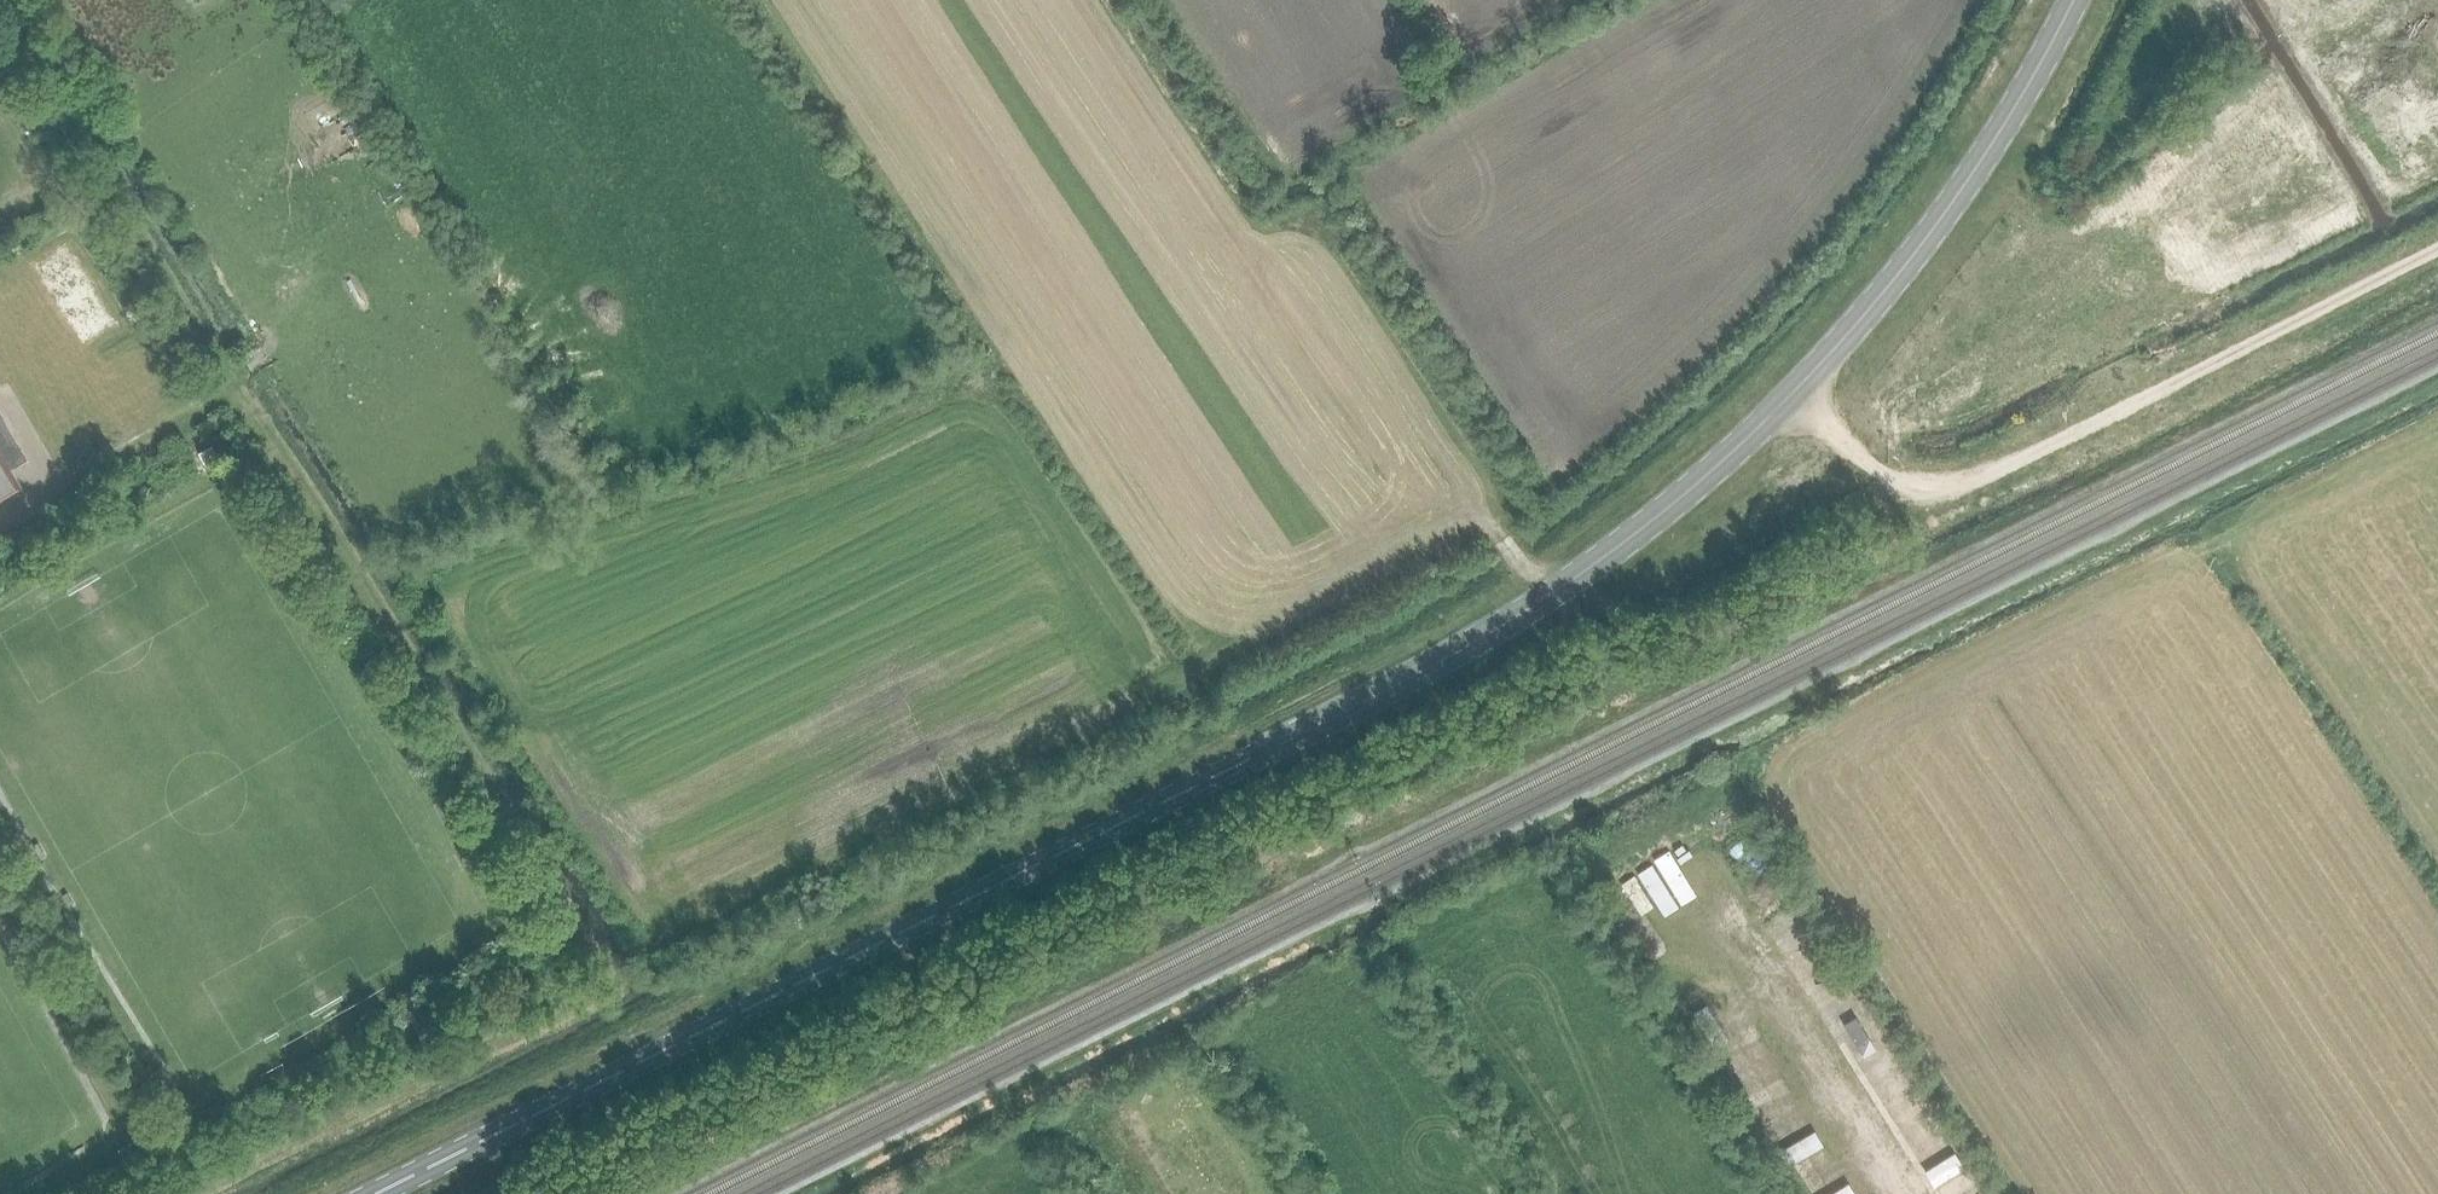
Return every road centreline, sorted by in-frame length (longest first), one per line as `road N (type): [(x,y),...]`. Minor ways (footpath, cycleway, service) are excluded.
road 1 (tertiary): [(373,1193),(1416,672)]
road 2 (tertiary): [(2073,0),(1957,198),(1905,267),(1789,399),(1554,594)]
road 3 (track): [(1789,399),(1876,463),(1922,480),(1969,476),(2437,250)]
road 4 (residential): [(605,538),(842,462),(999,376),(1229,227)]
road 5 (residential): [(257,0),(605,538)]
road 6 (residential): [(1554,594),(1232,193),(1214,204)]
road 7 (residential): [(1081,0),(1214,204)]
road 8 (tertiary): [(1554,594),(1416,672)]

